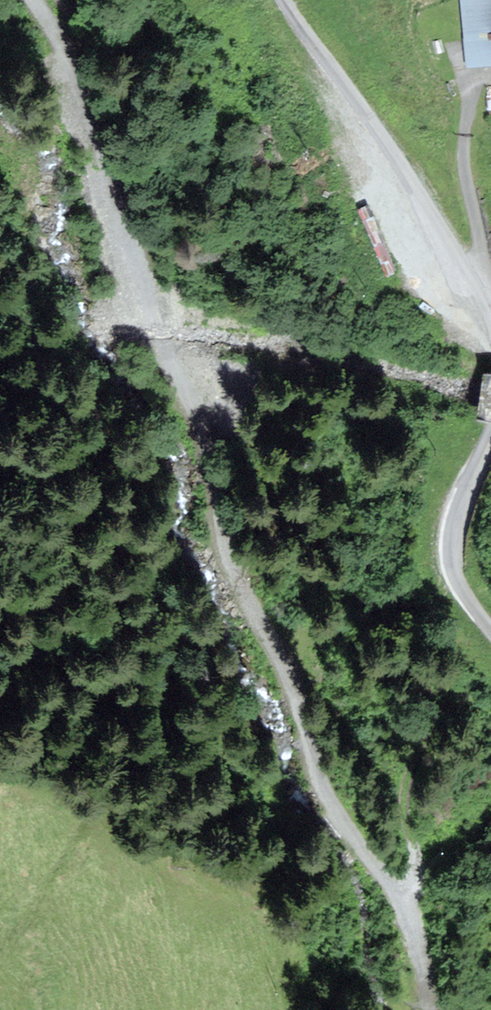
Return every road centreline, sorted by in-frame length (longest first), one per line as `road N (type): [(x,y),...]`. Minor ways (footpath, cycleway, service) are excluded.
road 1 (track): [(431,1009),(415,922),(334,815),(304,705),(216,502),(213,441),(137,261),(117,177),(34,0)]
road 2 (unclassified): [(490,350),(403,165),(291,0)]
road 3 (unclassified): [(490,630),(452,573),(448,545),(490,427)]

